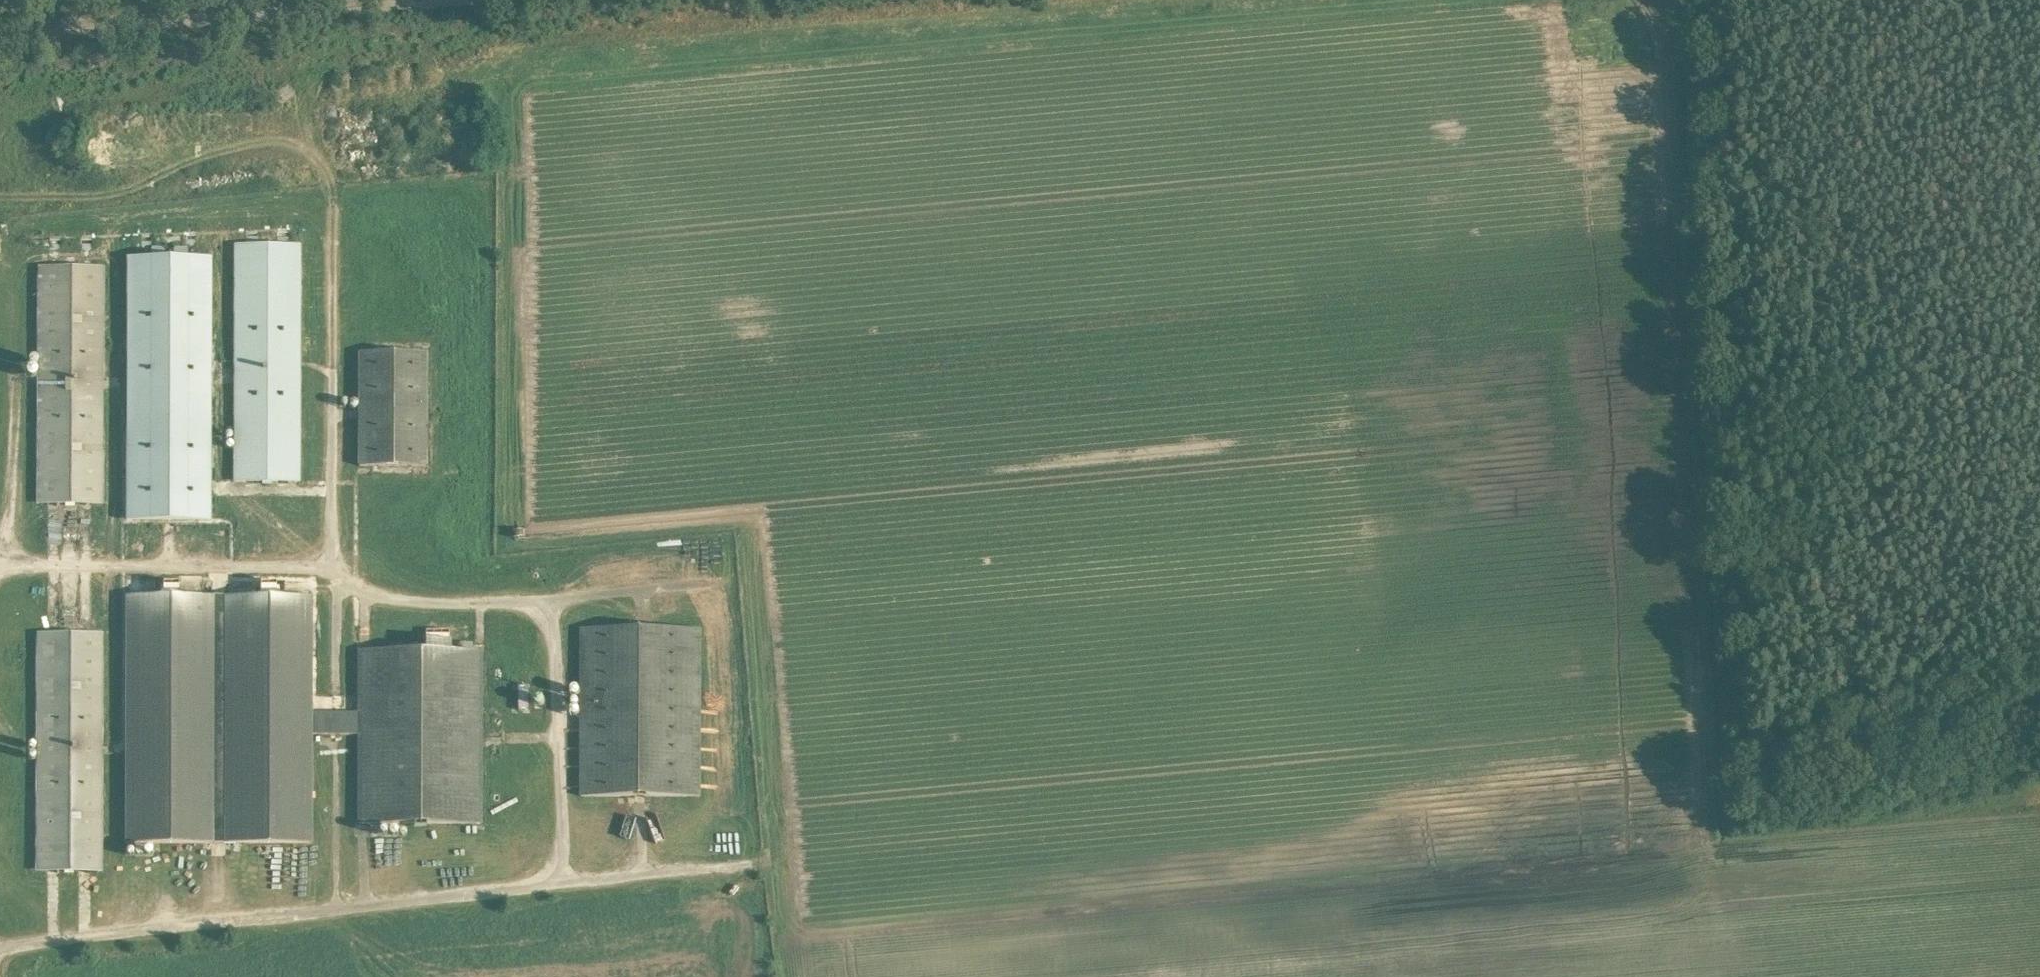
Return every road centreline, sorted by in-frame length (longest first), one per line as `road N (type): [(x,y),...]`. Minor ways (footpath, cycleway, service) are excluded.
road 1 (track): [(422,0),(0,40)]

